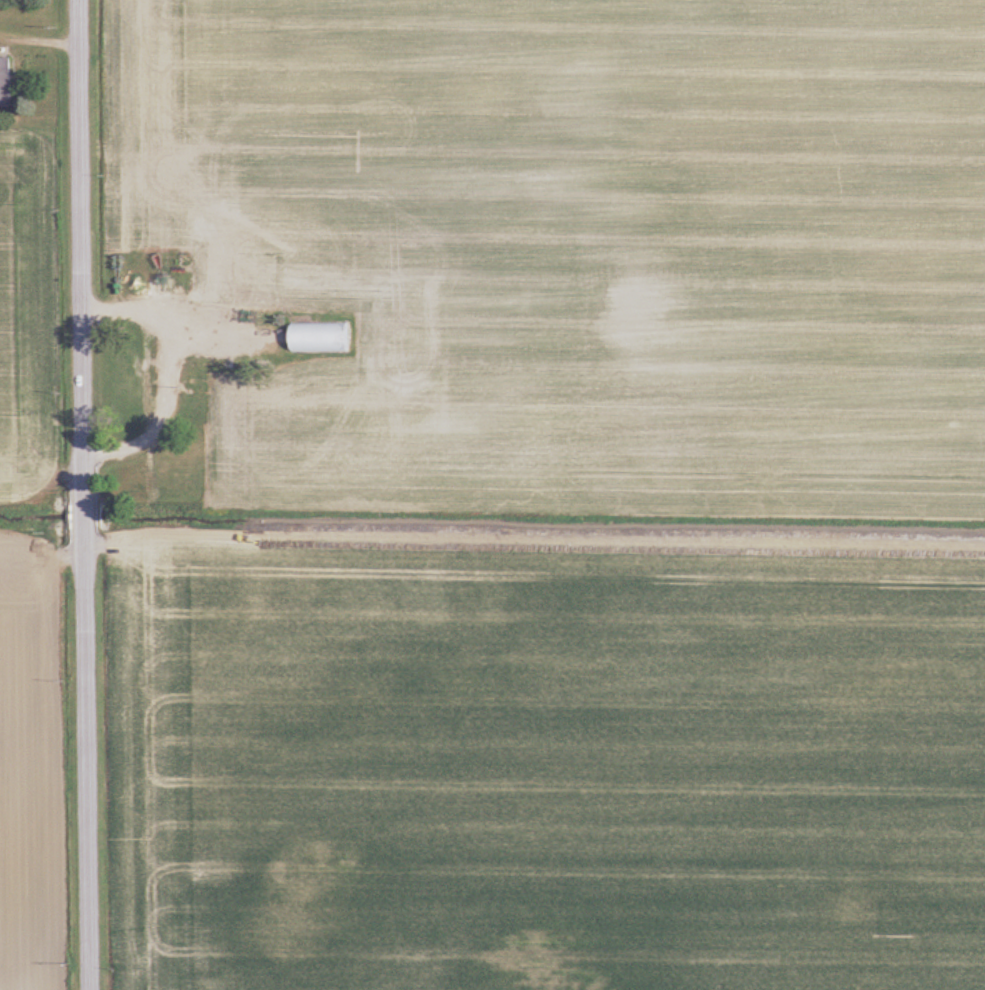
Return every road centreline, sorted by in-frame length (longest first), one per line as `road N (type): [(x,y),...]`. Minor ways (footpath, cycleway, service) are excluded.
road 1 (tertiary): [(90,989),(79,0)]

